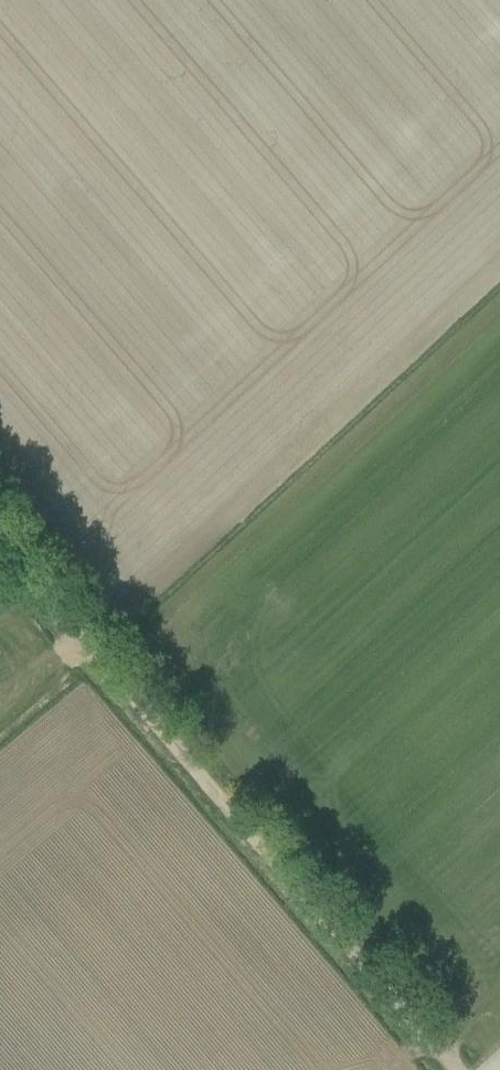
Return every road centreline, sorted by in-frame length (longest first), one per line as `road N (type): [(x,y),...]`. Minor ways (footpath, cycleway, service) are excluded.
road 1 (track): [(0,545),(454,1069)]

